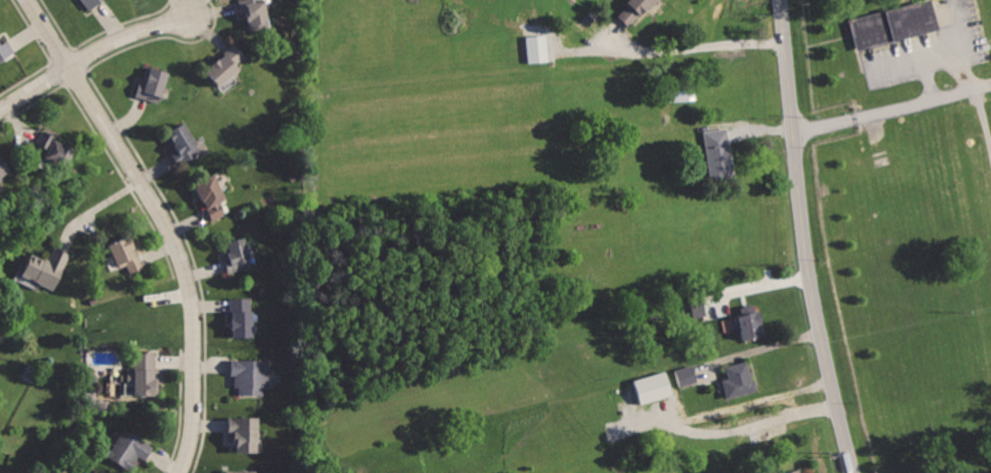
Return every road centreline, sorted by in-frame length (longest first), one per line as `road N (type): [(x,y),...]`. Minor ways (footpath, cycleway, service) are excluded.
road 1 (residential): [(30,0),(185,265),(193,298),(194,421),(183,472)]
road 2 (tertiary): [(781,0),(804,242),(853,472)]
road 3 (residential): [(193,16),(103,46),(0,111)]

